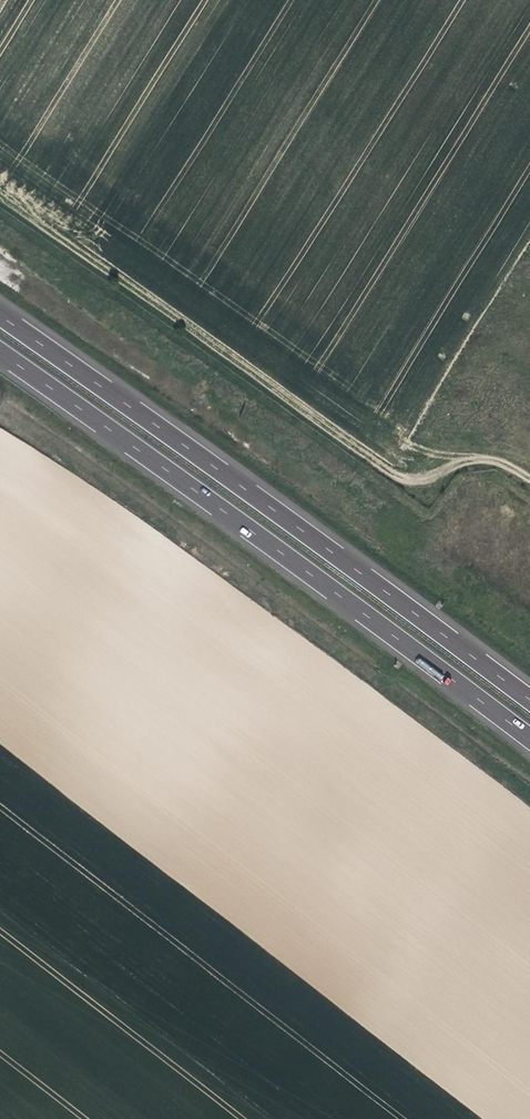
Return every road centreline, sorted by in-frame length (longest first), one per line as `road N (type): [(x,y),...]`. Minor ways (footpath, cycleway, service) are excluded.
road 1 (motorway): [(0,353),(529,737)]
road 2 (motorway): [(529,698),(0,316)]
road 3 (track): [(0,195),(402,480),(496,459),(529,485)]

